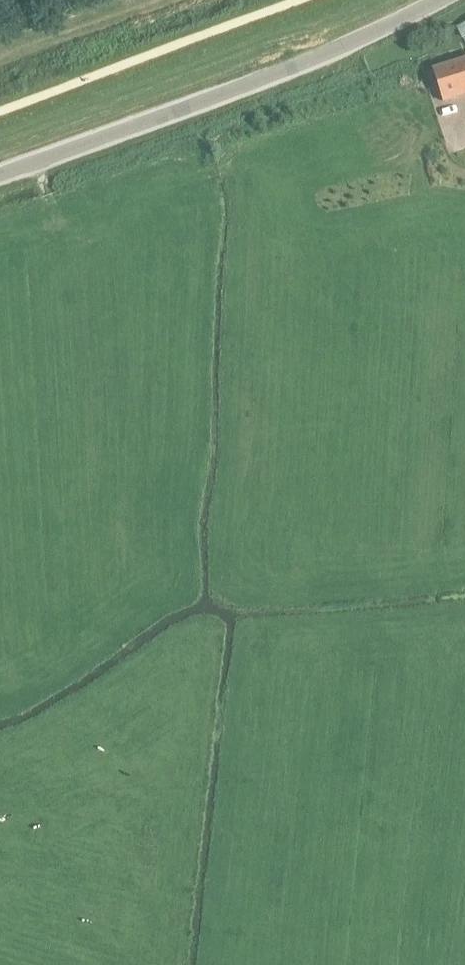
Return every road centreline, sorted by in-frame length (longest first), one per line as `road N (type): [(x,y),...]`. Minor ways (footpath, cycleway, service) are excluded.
road 1 (unclassified): [(0,173),(340,50),(441,0)]

